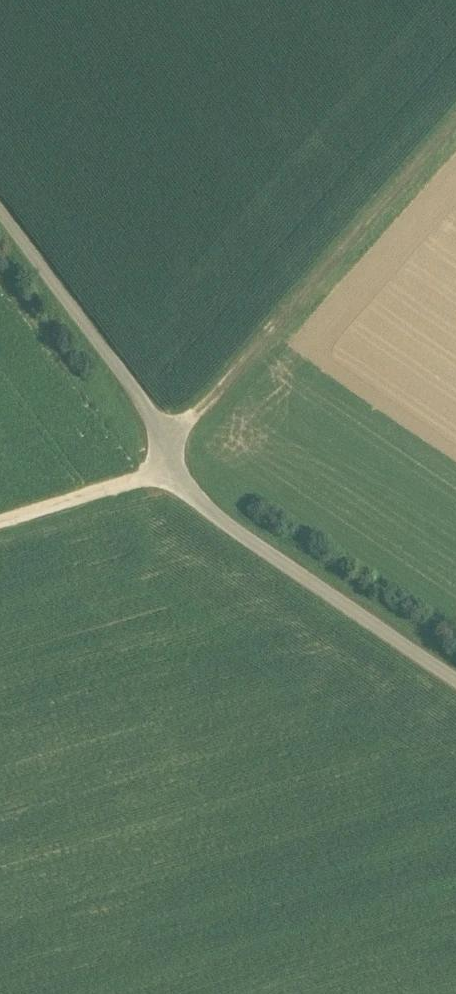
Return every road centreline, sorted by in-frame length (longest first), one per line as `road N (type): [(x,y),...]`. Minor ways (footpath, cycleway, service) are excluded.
road 1 (track): [(0,211),(162,430),(204,511),(455,686)]
road 2 (track): [(455,148),(152,496),(0,541)]

